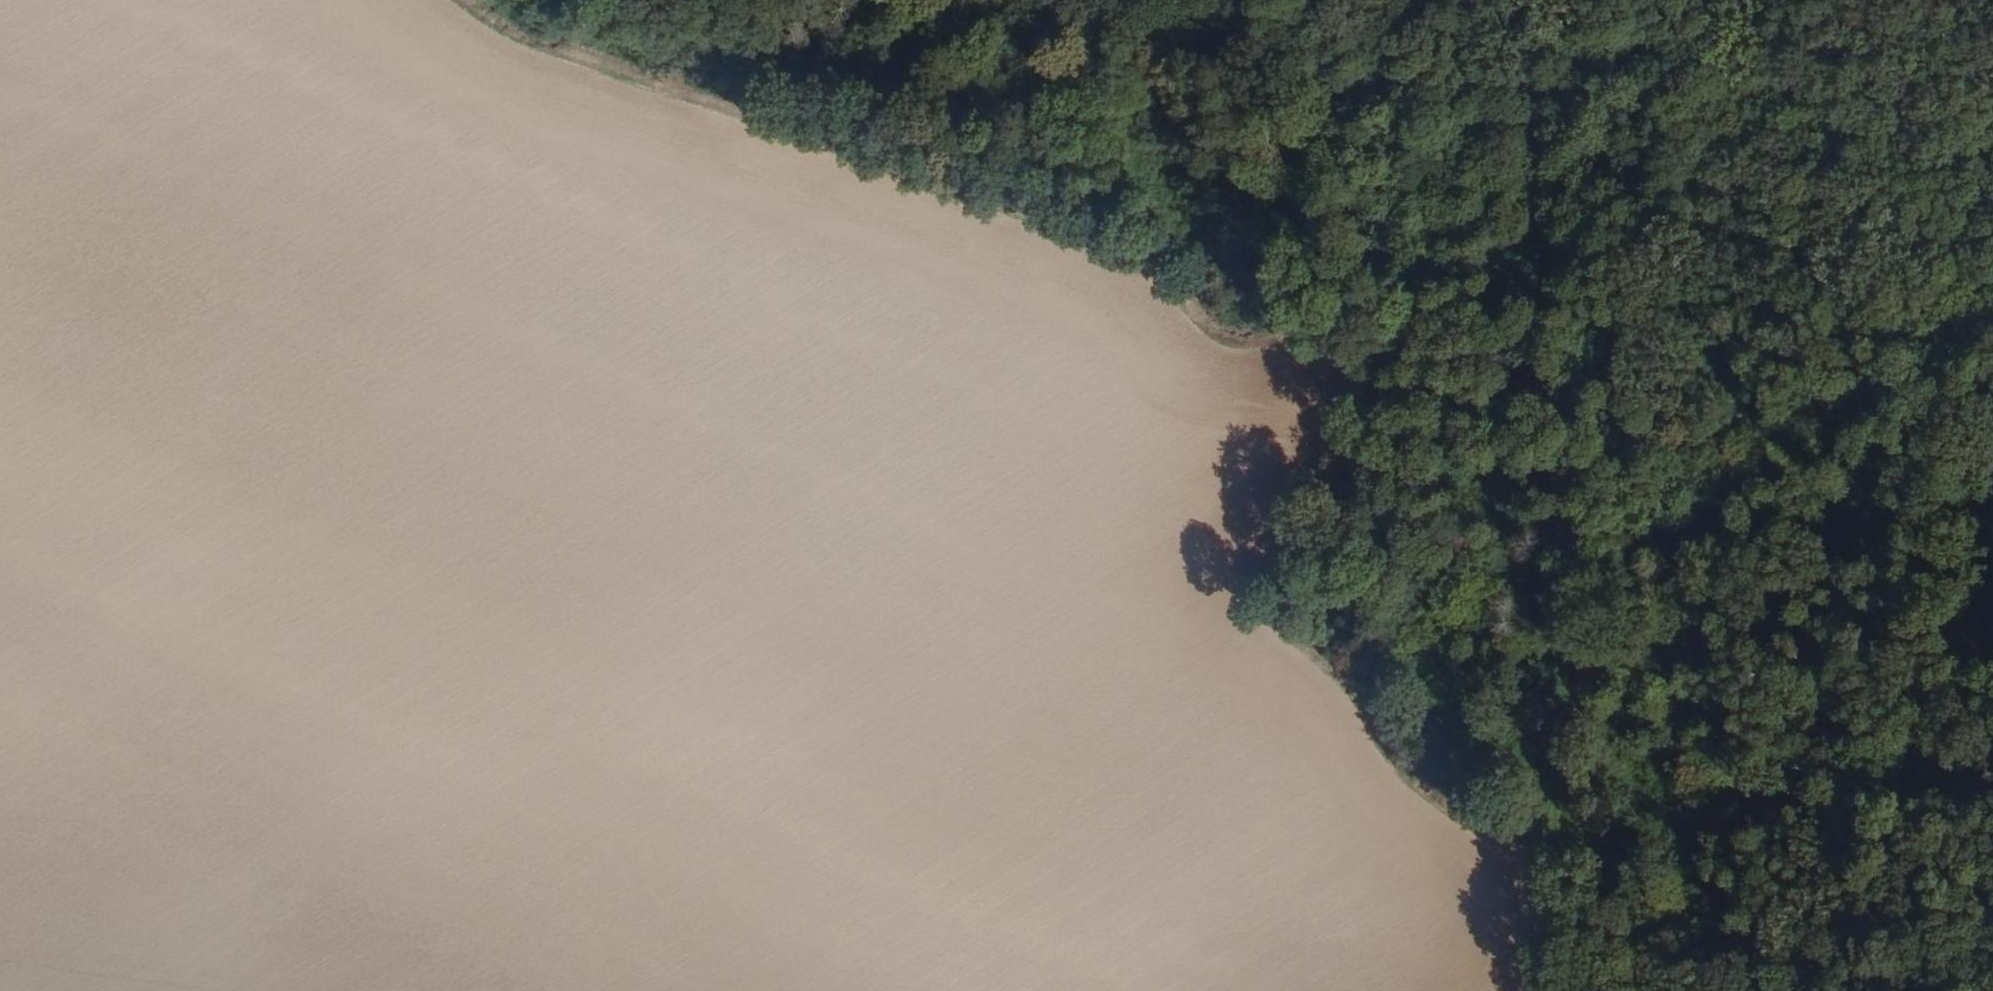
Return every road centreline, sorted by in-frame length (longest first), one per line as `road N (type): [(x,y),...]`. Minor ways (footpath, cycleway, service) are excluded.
road 1 (track): [(1992,335),(1682,524),(1620,573),(1597,603),(1575,660),(1546,990)]

